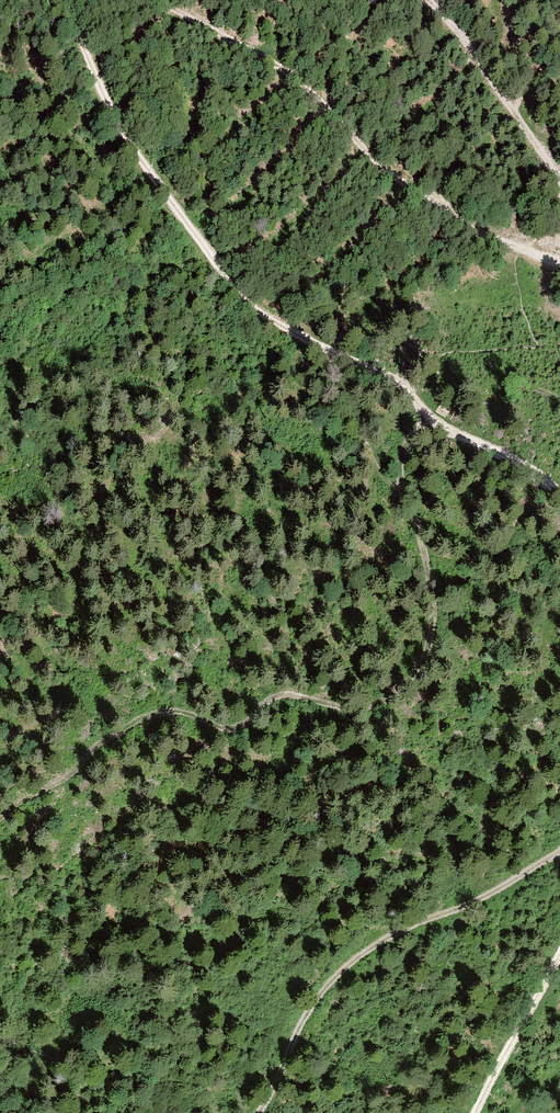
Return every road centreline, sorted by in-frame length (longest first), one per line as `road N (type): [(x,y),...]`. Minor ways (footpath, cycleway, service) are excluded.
road 1 (track): [(64,0),(122,135),(234,290),(269,320),(339,357)]
road 2 (track): [(159,0),(296,78),(399,180),(462,225),(519,251)]
road 3 (track): [(559,852),(466,905),(380,940),(330,981),(289,1041),(260,1112)]
road 4 (track): [(339,357),(392,379),(442,426),(520,461),(559,494)]
road 5 (track): [(559,955),(476,1112)]
road 6 (track): [(518,118),(430,0)]

